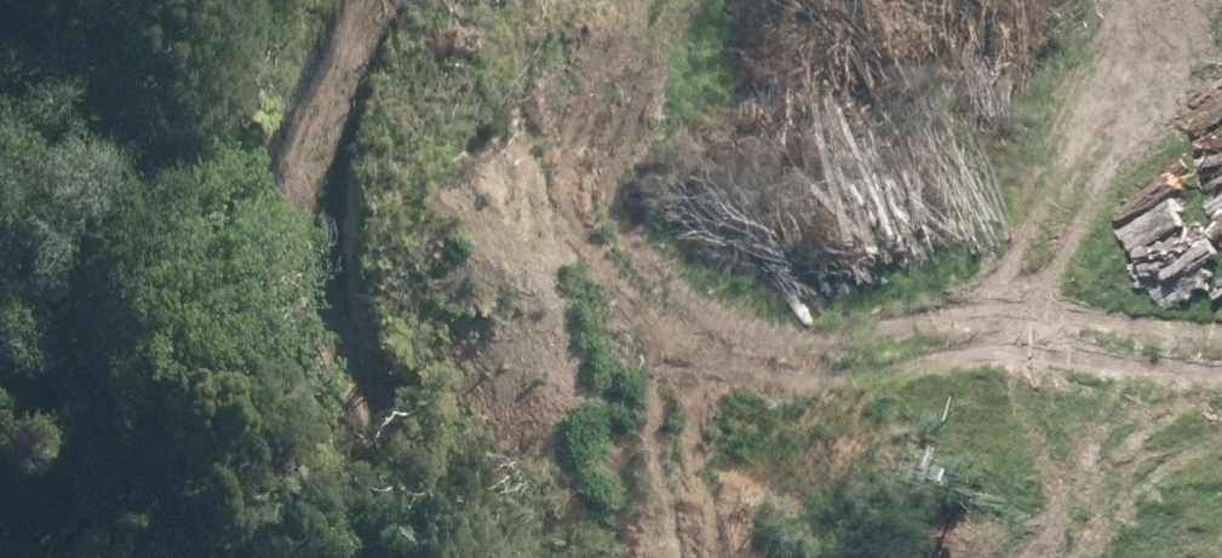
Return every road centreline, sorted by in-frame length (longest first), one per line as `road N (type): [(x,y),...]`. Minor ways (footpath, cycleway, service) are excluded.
road 1 (trunk): [(0,469),(1221,136)]
road 2 (trunk): [(1221,242),(76,557)]

